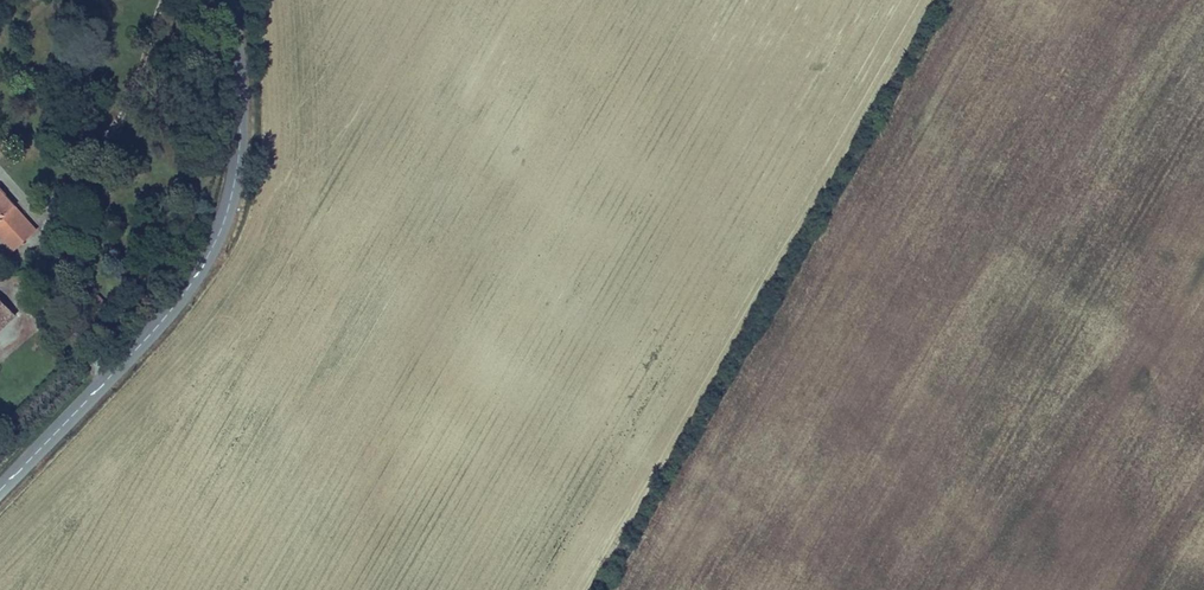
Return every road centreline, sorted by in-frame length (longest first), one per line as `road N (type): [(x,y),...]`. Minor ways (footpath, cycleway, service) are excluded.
road 1 (tertiary): [(0,490),(150,333),(212,250),(232,196),(241,134),(230,0)]

